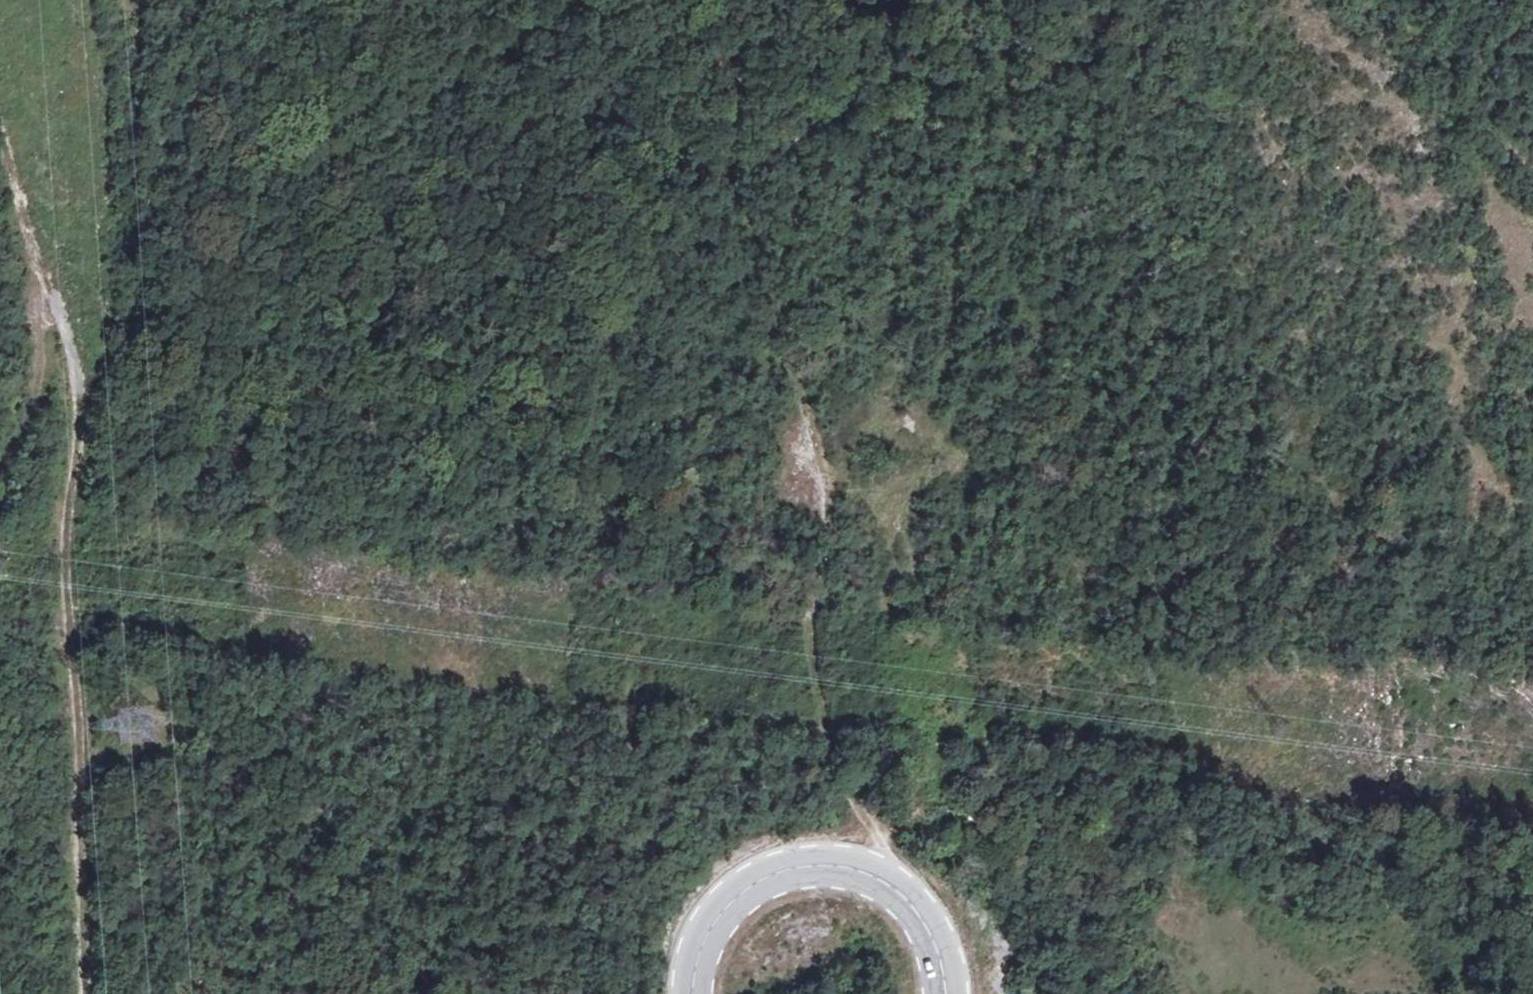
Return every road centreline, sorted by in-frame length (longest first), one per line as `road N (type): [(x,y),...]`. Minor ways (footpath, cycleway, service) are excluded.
road 1 (track): [(0,128),(34,256),(70,335),(80,420),(65,589),(86,993)]
road 2 (secondary): [(691,993),(699,945),(738,888),(801,858),(863,870),(928,921),(936,993)]

